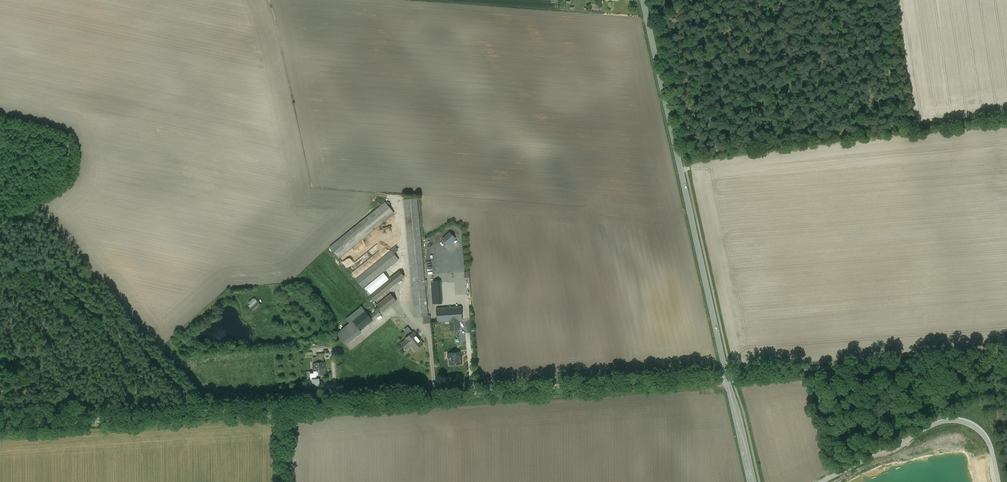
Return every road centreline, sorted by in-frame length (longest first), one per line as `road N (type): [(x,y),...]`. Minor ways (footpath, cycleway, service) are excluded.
road 1 (residential): [(726,375),(0,427)]
road 2 (tertiary): [(726,375),(642,0)]
road 3 (track): [(1006,355),(731,375)]
road 4 (unclassified): [(818,481),(954,418),(988,441),(998,481)]

